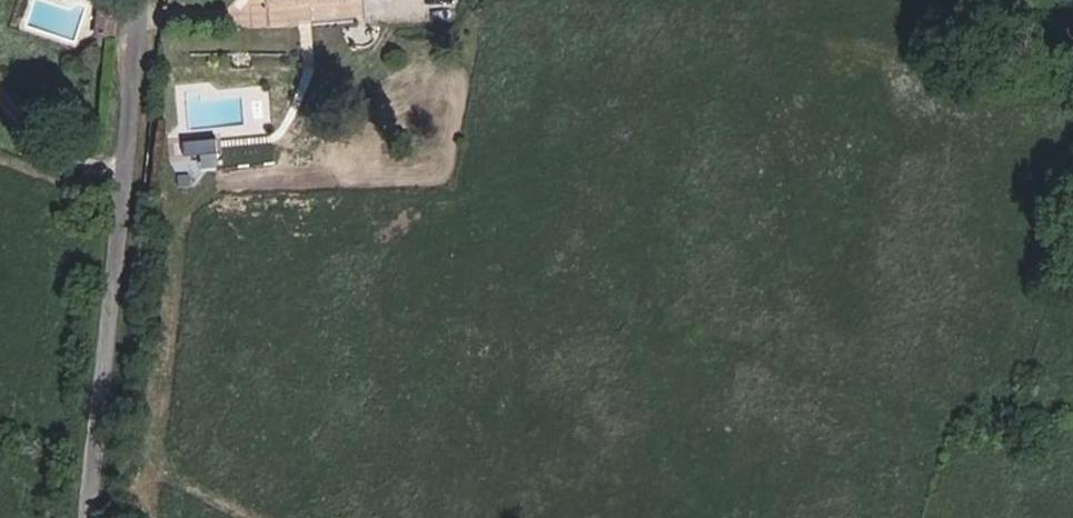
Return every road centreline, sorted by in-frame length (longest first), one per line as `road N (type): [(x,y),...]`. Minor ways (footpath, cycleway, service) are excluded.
road 1 (residential): [(95,517),(150,0)]

